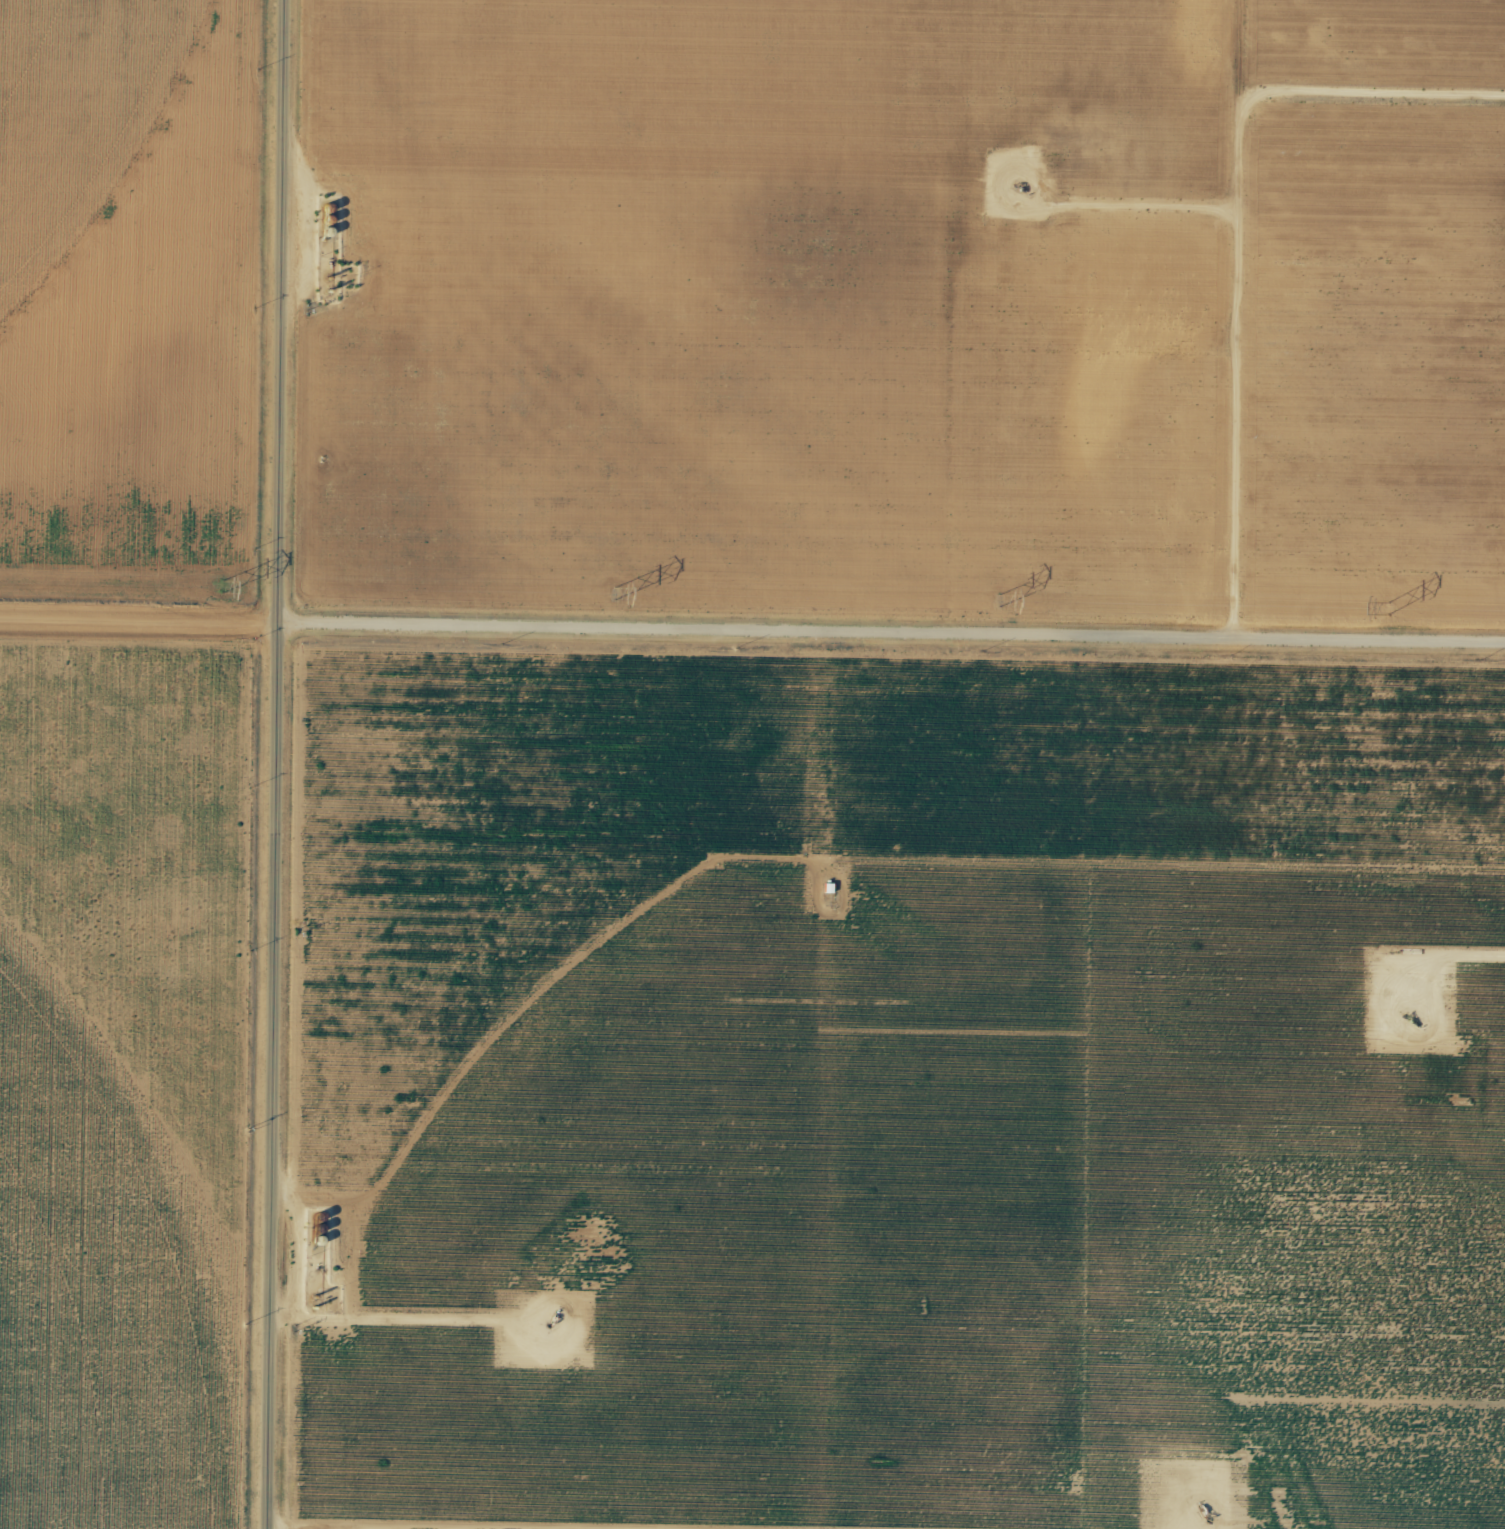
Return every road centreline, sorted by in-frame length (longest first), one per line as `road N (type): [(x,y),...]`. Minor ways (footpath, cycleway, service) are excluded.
road 1 (residential): [(267,1528),(288,0)]
road 2 (residential): [(1504,640),(833,650),(0,631)]

